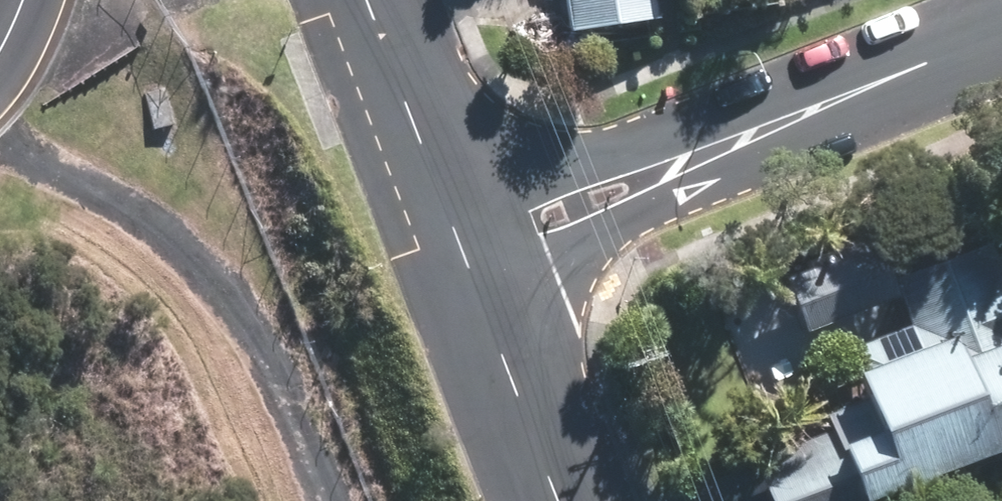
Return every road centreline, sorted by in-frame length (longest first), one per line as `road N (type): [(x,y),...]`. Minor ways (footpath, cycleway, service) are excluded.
road 1 (residential): [(460,242),(1001,31)]
road 2 (track): [(309,500),(184,214),(47,127),(0,56)]
road 3 (unclassified): [(559,500),(460,242)]
road 4 (unclassified): [(460,242),(370,0)]

